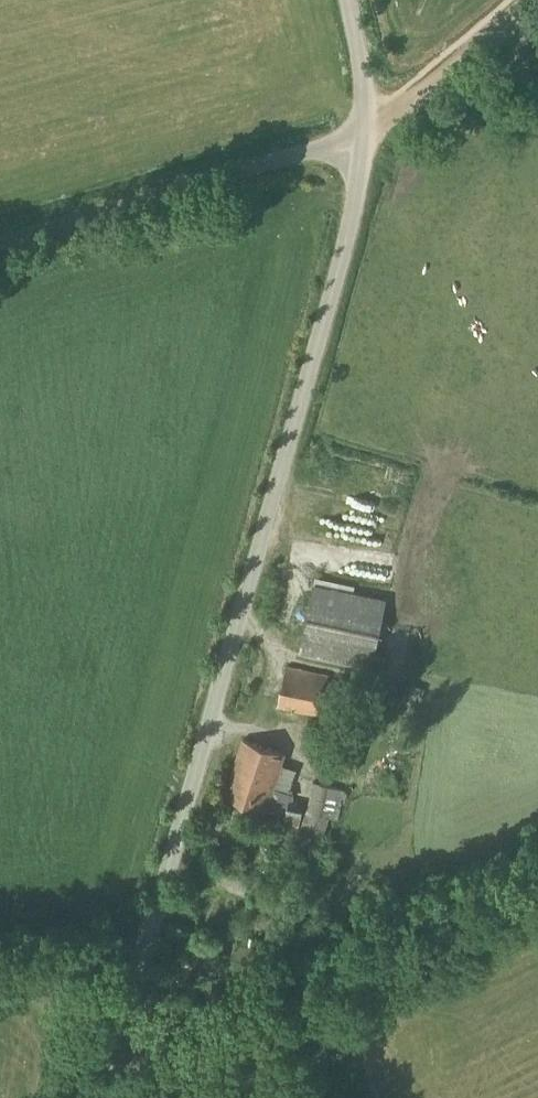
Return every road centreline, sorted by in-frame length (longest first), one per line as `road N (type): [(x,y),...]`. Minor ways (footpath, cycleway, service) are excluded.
road 1 (unclassified): [(104,1097),(367,133)]
road 2 (track): [(112,1072),(155,1067),(537,891)]
road 3 (unclassified): [(0,245),(367,133)]
road 4 (track): [(531,0),(367,133)]
road 5 (unclassified): [(367,133),(346,0)]

